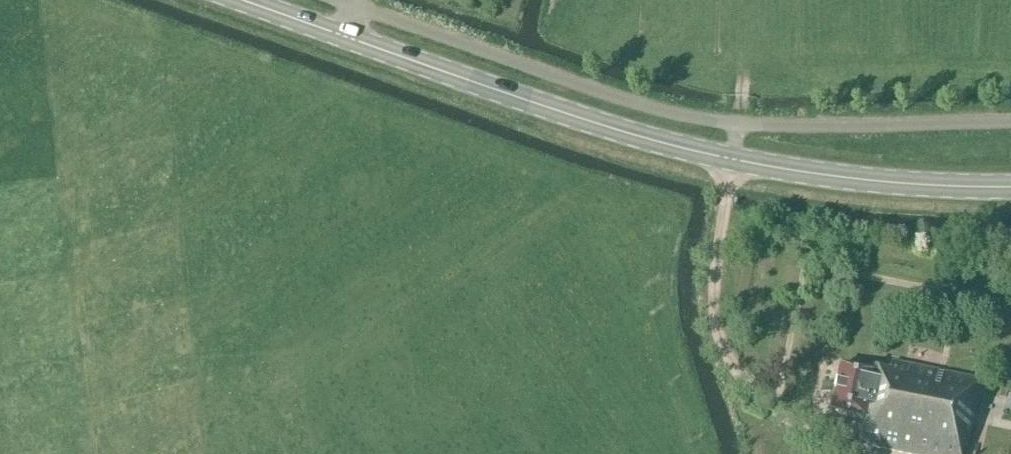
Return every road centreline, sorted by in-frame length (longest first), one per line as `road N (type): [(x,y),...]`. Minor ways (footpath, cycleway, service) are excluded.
road 1 (secondary): [(1010,188),(835,178),(691,151),(241,0)]
road 2 (unclassified): [(335,0),(563,81),(717,122),(1010,124)]

